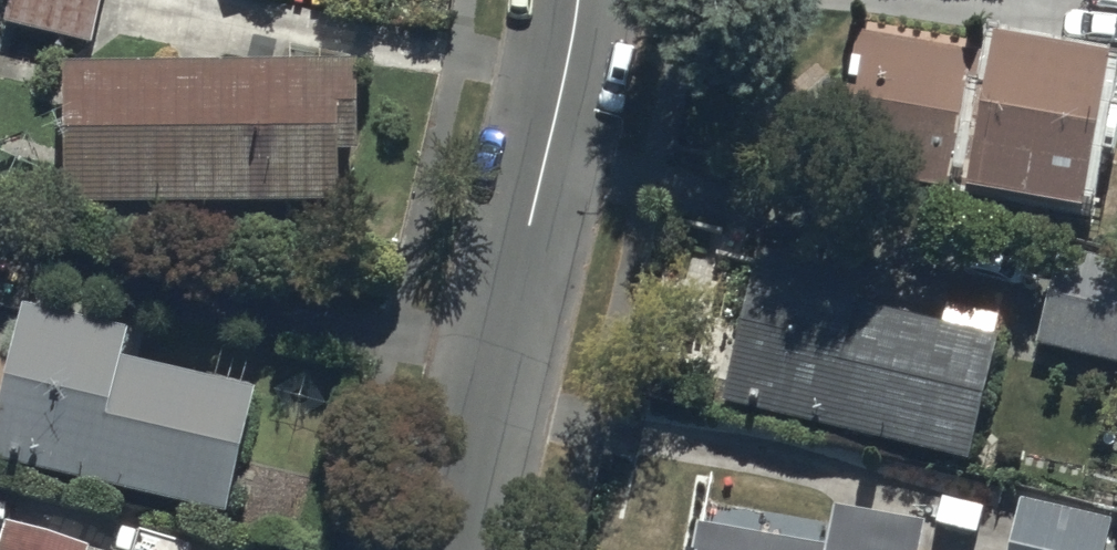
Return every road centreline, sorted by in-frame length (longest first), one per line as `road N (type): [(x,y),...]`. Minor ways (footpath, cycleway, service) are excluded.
road 1 (residential): [(569,0),(556,93),(435,549)]

